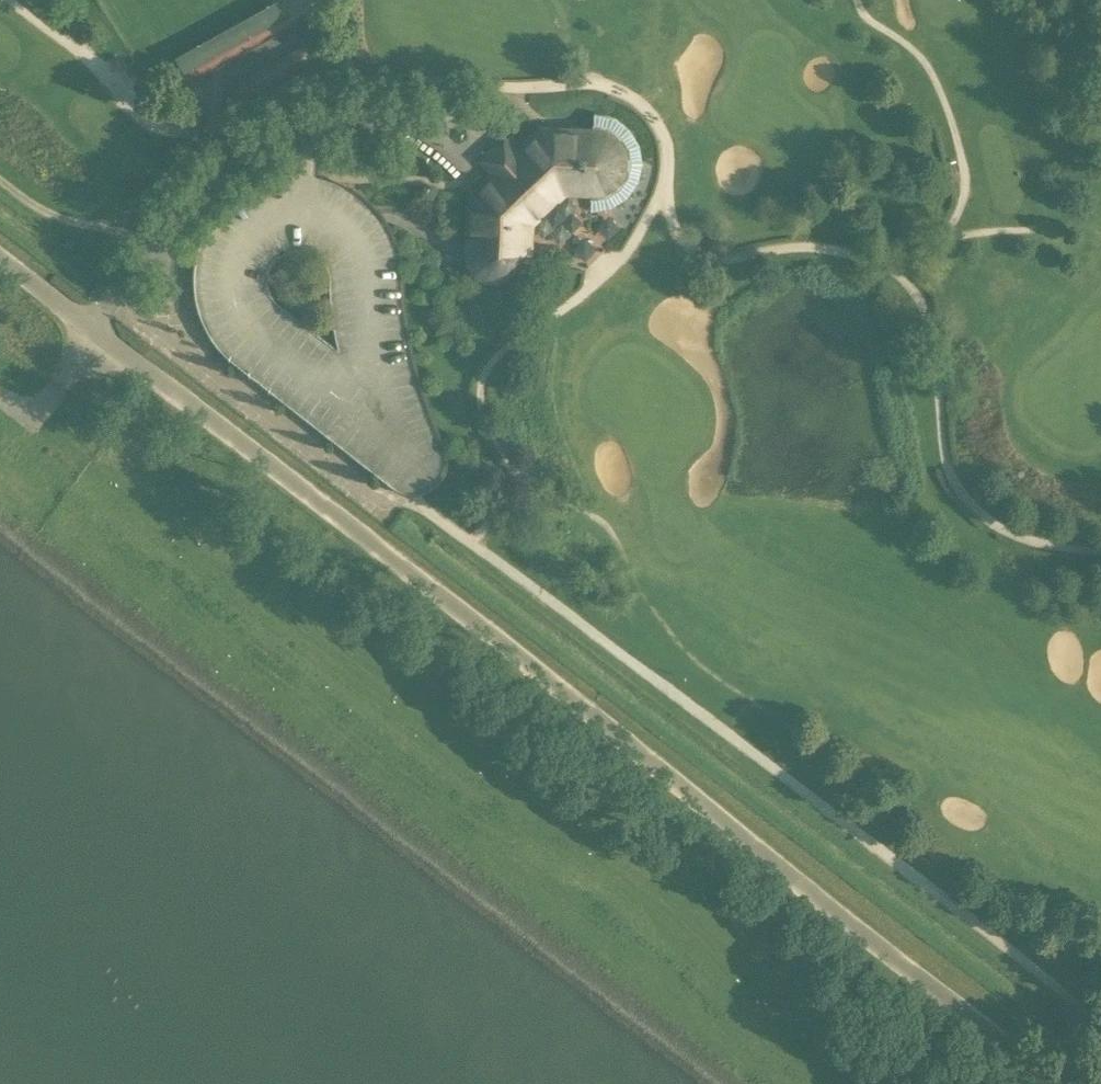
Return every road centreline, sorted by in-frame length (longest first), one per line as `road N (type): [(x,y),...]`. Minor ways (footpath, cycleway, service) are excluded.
road 1 (unclassified): [(1065,1083),(0,263)]
road 2 (track): [(398,495),(712,721),(1100,1029)]
road 3 (track): [(666,175),(673,226),(704,258),(823,249),(904,278),(927,319),(954,481),(1003,530),(1100,550)]
road 4 (track): [(0,182),(43,210),(124,234),(150,252)]

